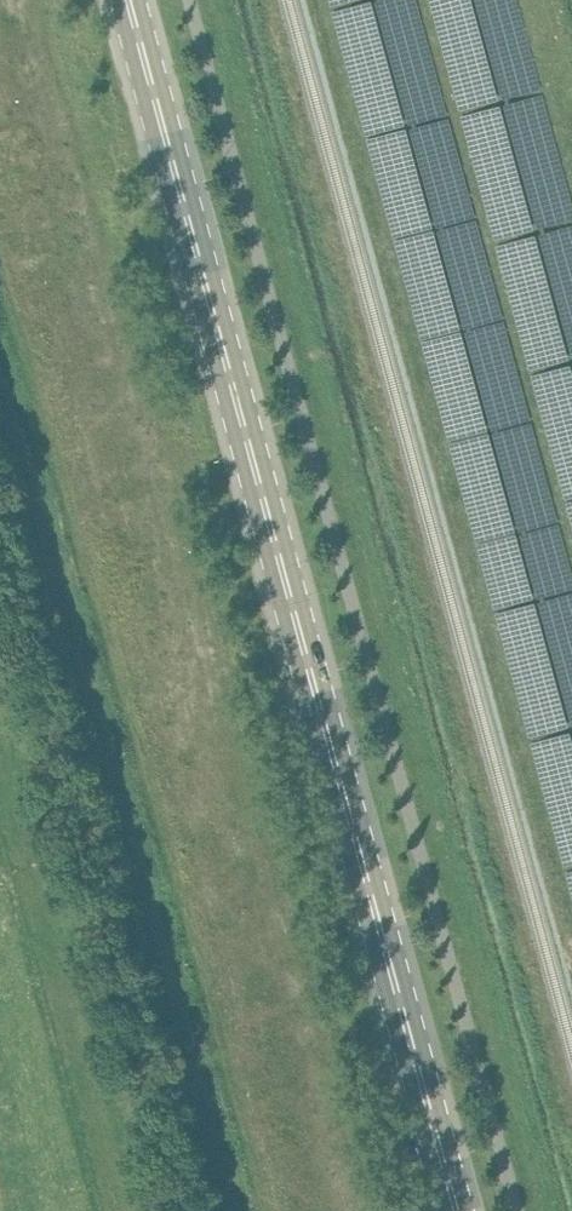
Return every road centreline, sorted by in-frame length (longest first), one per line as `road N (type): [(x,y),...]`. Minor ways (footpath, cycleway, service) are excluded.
road 1 (tertiary): [(464,1210),(130,0)]

